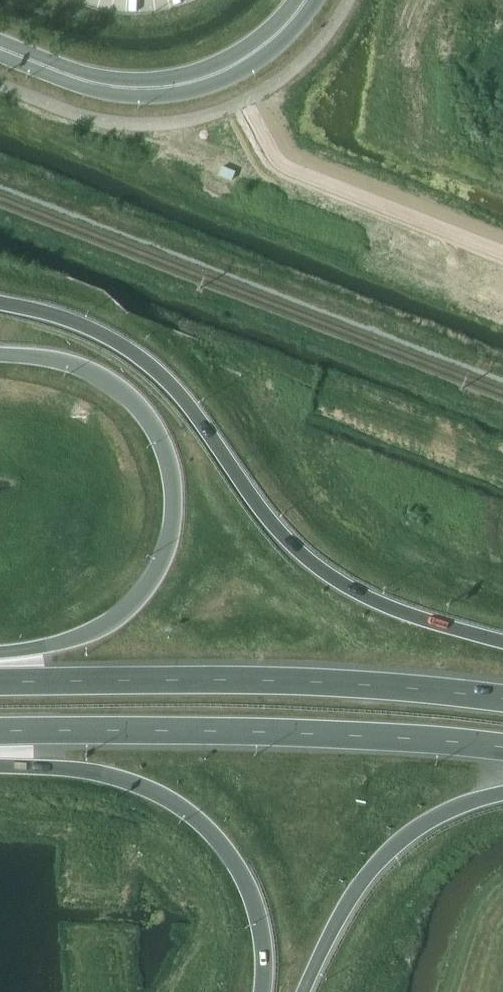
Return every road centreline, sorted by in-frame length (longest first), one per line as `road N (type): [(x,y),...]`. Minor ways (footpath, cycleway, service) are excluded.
road 1 (trunk): [(502,641),(349,591),(279,534),(200,418),(138,354),(57,314),(0,301)]
road 2 (trunk): [(0,357),(100,375),(131,399),(155,429),(176,501),(171,541),(130,607),(78,639),(0,652)]
road 3 (trunk): [(502,699),(311,686),(0,684)]
road 4 (trunk): [(0,731),(334,734),(502,746)]
road 5 (trunk): [(0,765),(115,777),(196,817),(253,887),(264,991)]
road 6 (secondary): [(0,48),(110,87),(154,89),(255,54),(305,0)]
road 7 (trunk): [(307,991),(361,889),(405,840),(439,814),(502,794)]

